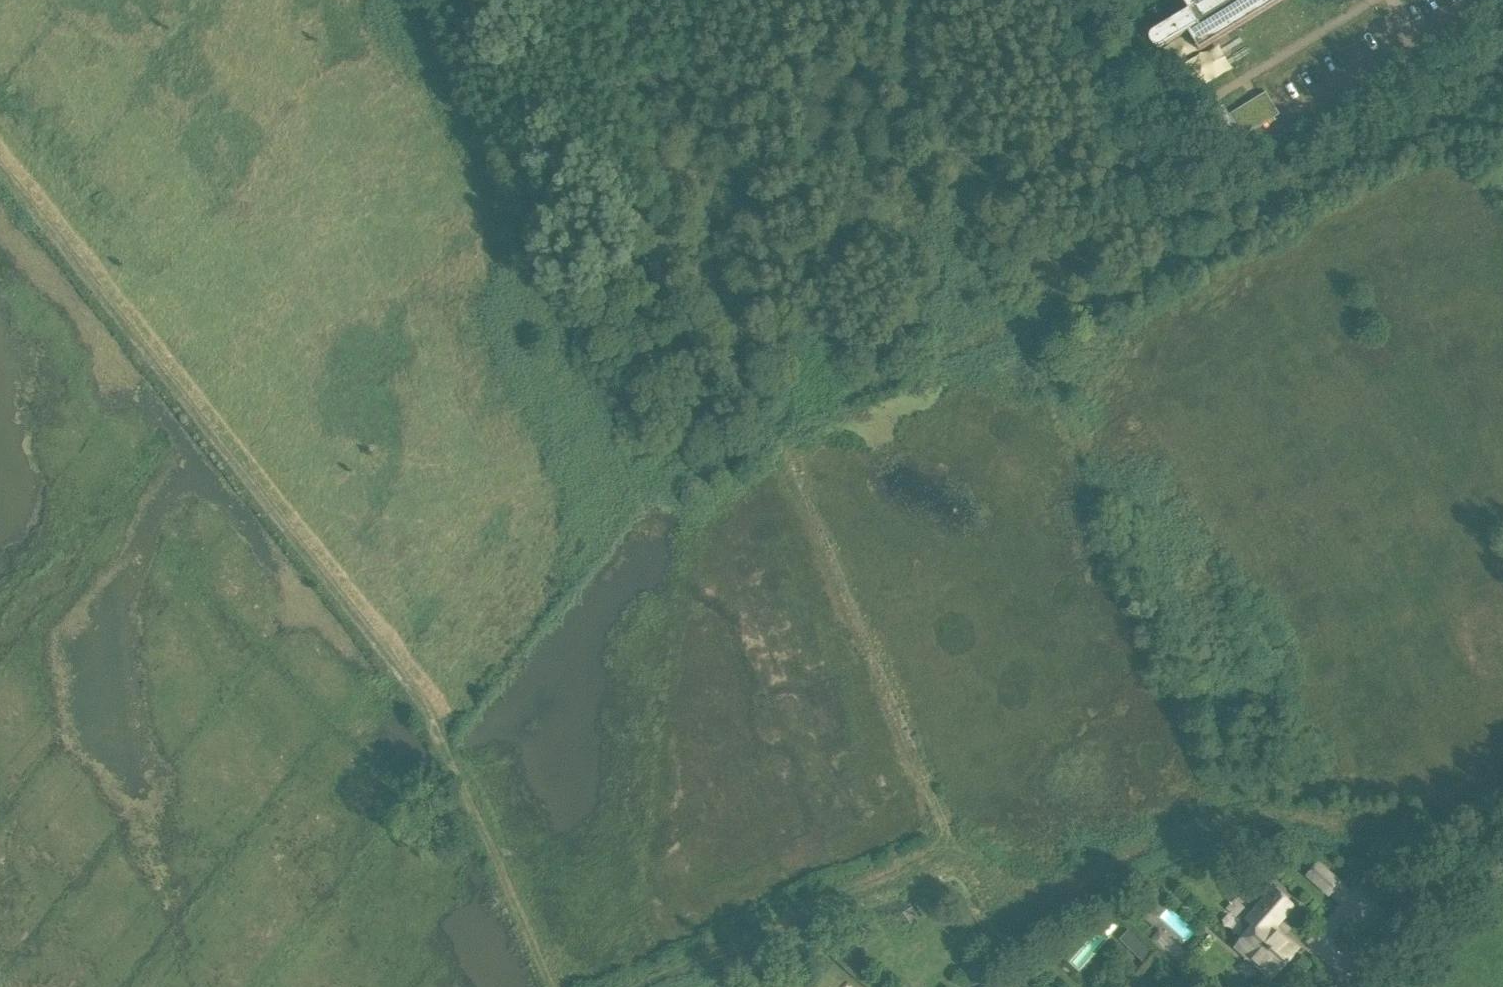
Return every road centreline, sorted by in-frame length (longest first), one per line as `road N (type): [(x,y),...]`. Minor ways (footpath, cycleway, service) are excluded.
road 1 (unclassified): [(1341,986),(1502,861)]

